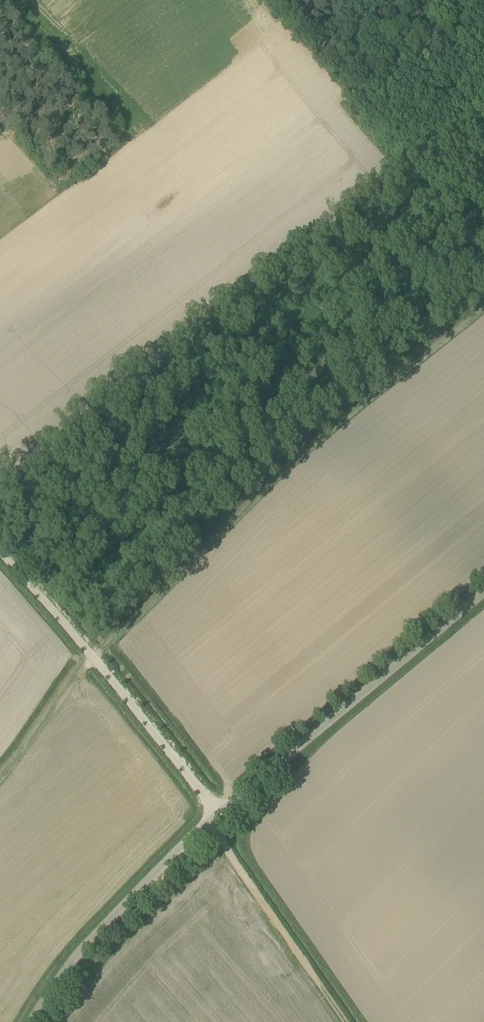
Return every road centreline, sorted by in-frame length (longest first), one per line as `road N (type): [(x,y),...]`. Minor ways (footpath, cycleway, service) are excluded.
road 1 (unclassified): [(219,813),(483,593)]
road 2 (unclassified): [(219,813),(0,552)]
road 3 (unclassified): [(32,1021),(102,929),(219,813)]
road 4 (track): [(209,821),(346,1021)]
road 5 (track): [(94,658),(0,778)]

